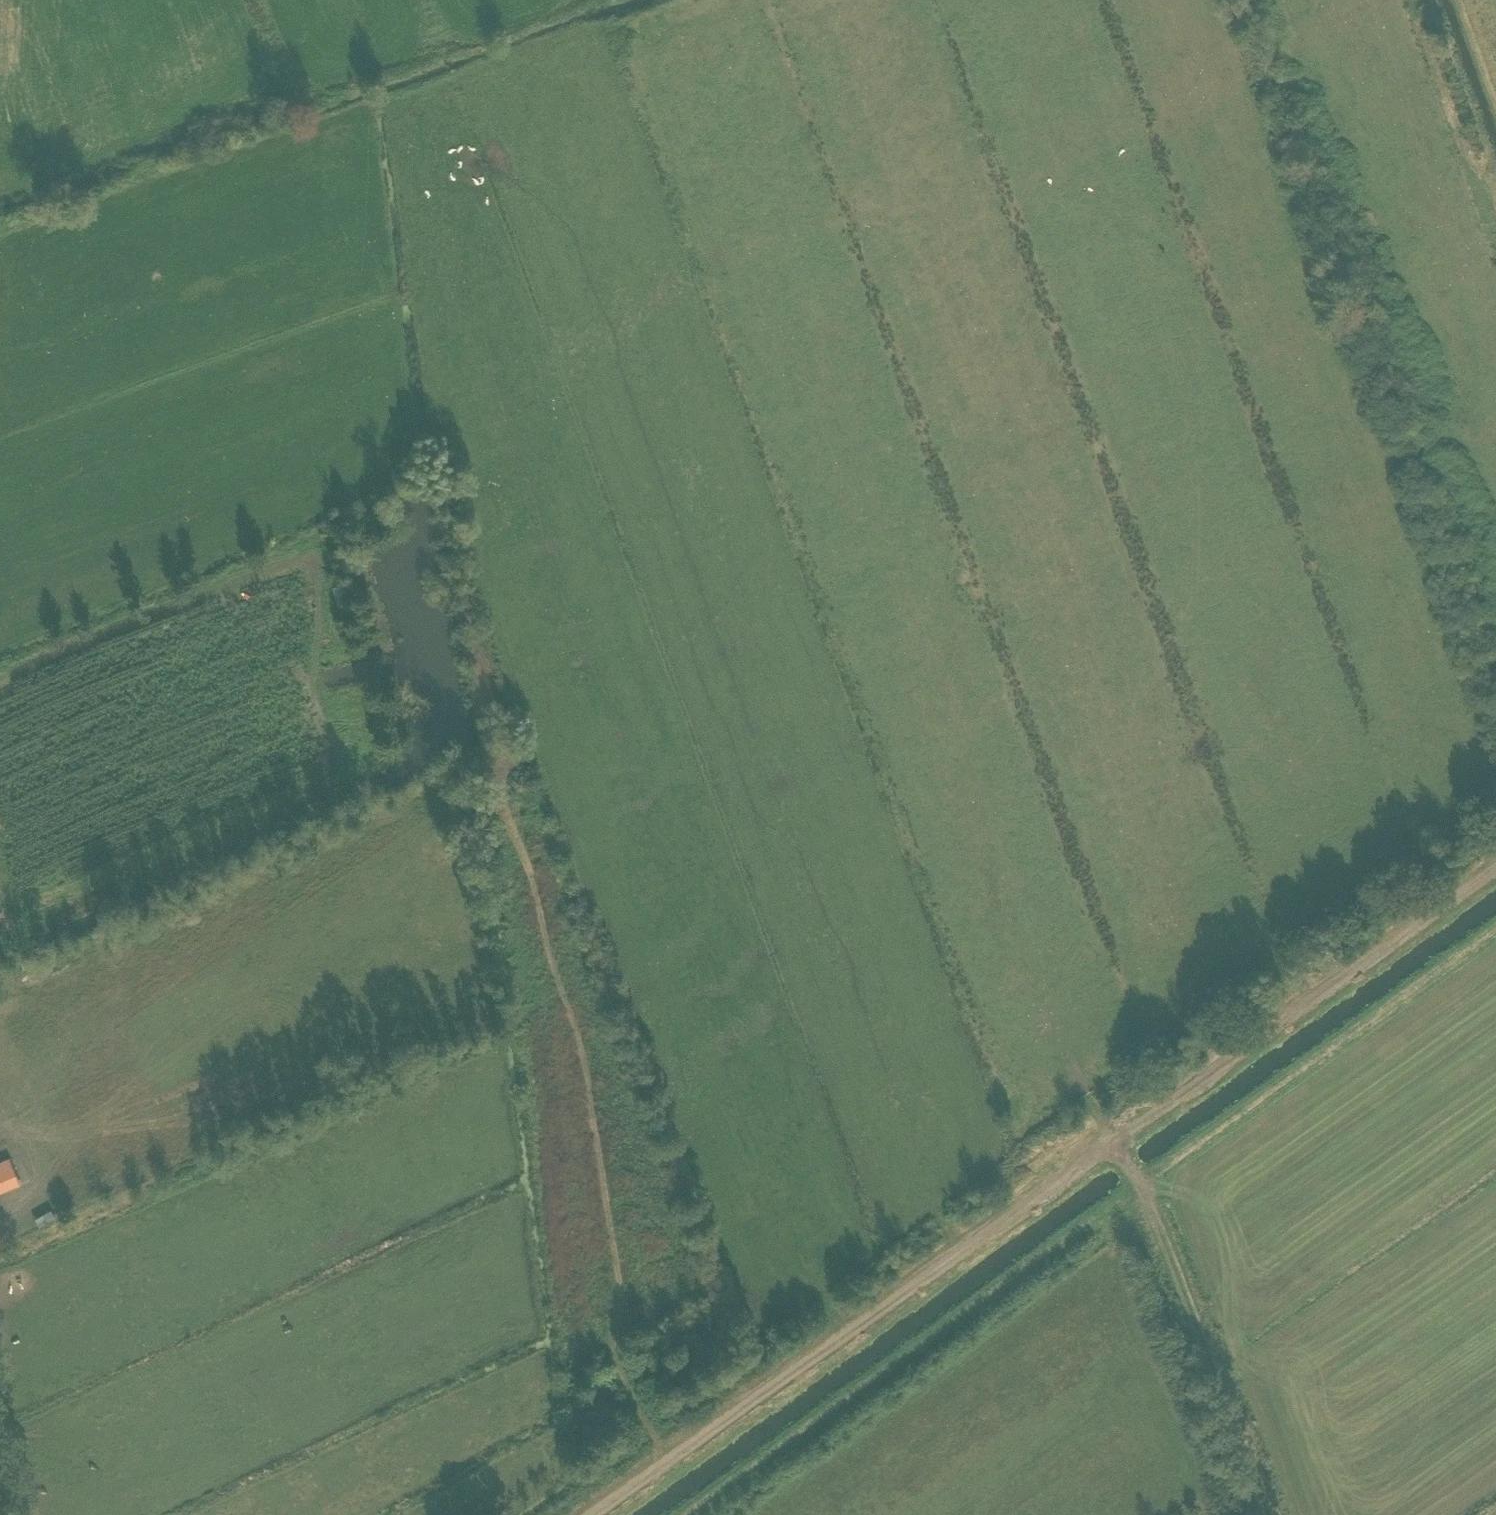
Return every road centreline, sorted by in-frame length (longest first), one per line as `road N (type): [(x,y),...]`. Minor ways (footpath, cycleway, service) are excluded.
road 1 (track): [(591,1514),(1495,867)]
road 2 (track): [(1266,1514),(1121,1134)]

